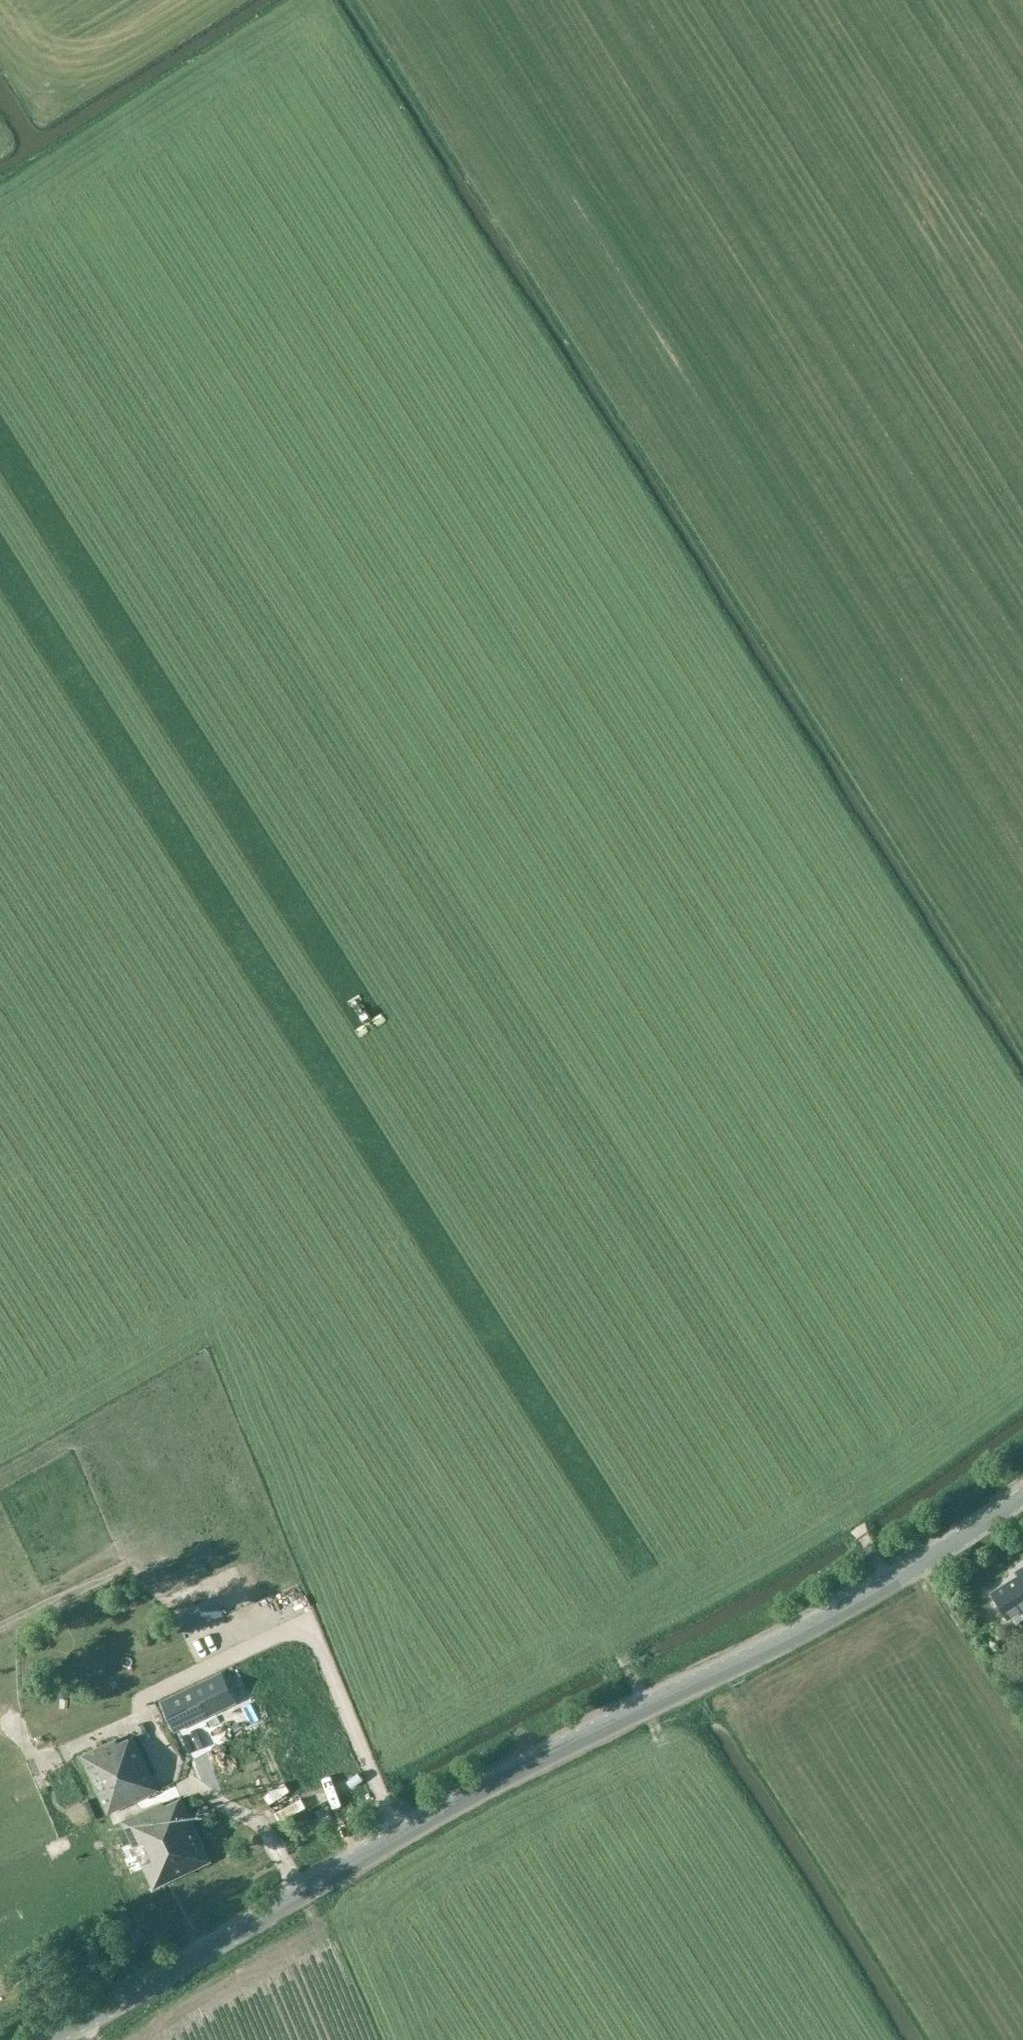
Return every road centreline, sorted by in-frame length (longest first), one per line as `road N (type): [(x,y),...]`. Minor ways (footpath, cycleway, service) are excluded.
road 1 (unclassified): [(44,2039),(501,1777),(866,1596),(1022,1496)]

